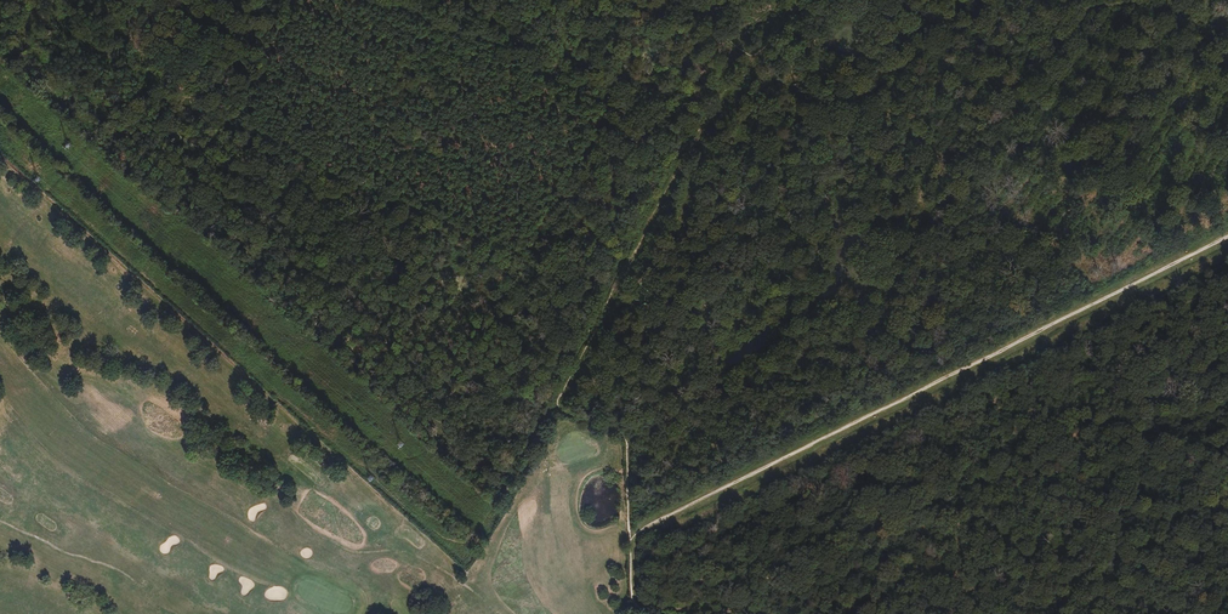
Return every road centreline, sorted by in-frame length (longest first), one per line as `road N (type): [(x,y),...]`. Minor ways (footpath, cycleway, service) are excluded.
road 1 (track): [(1227,236),(630,533)]
road 2 (track): [(560,401),(566,415),(627,444),(635,606),(759,613)]

